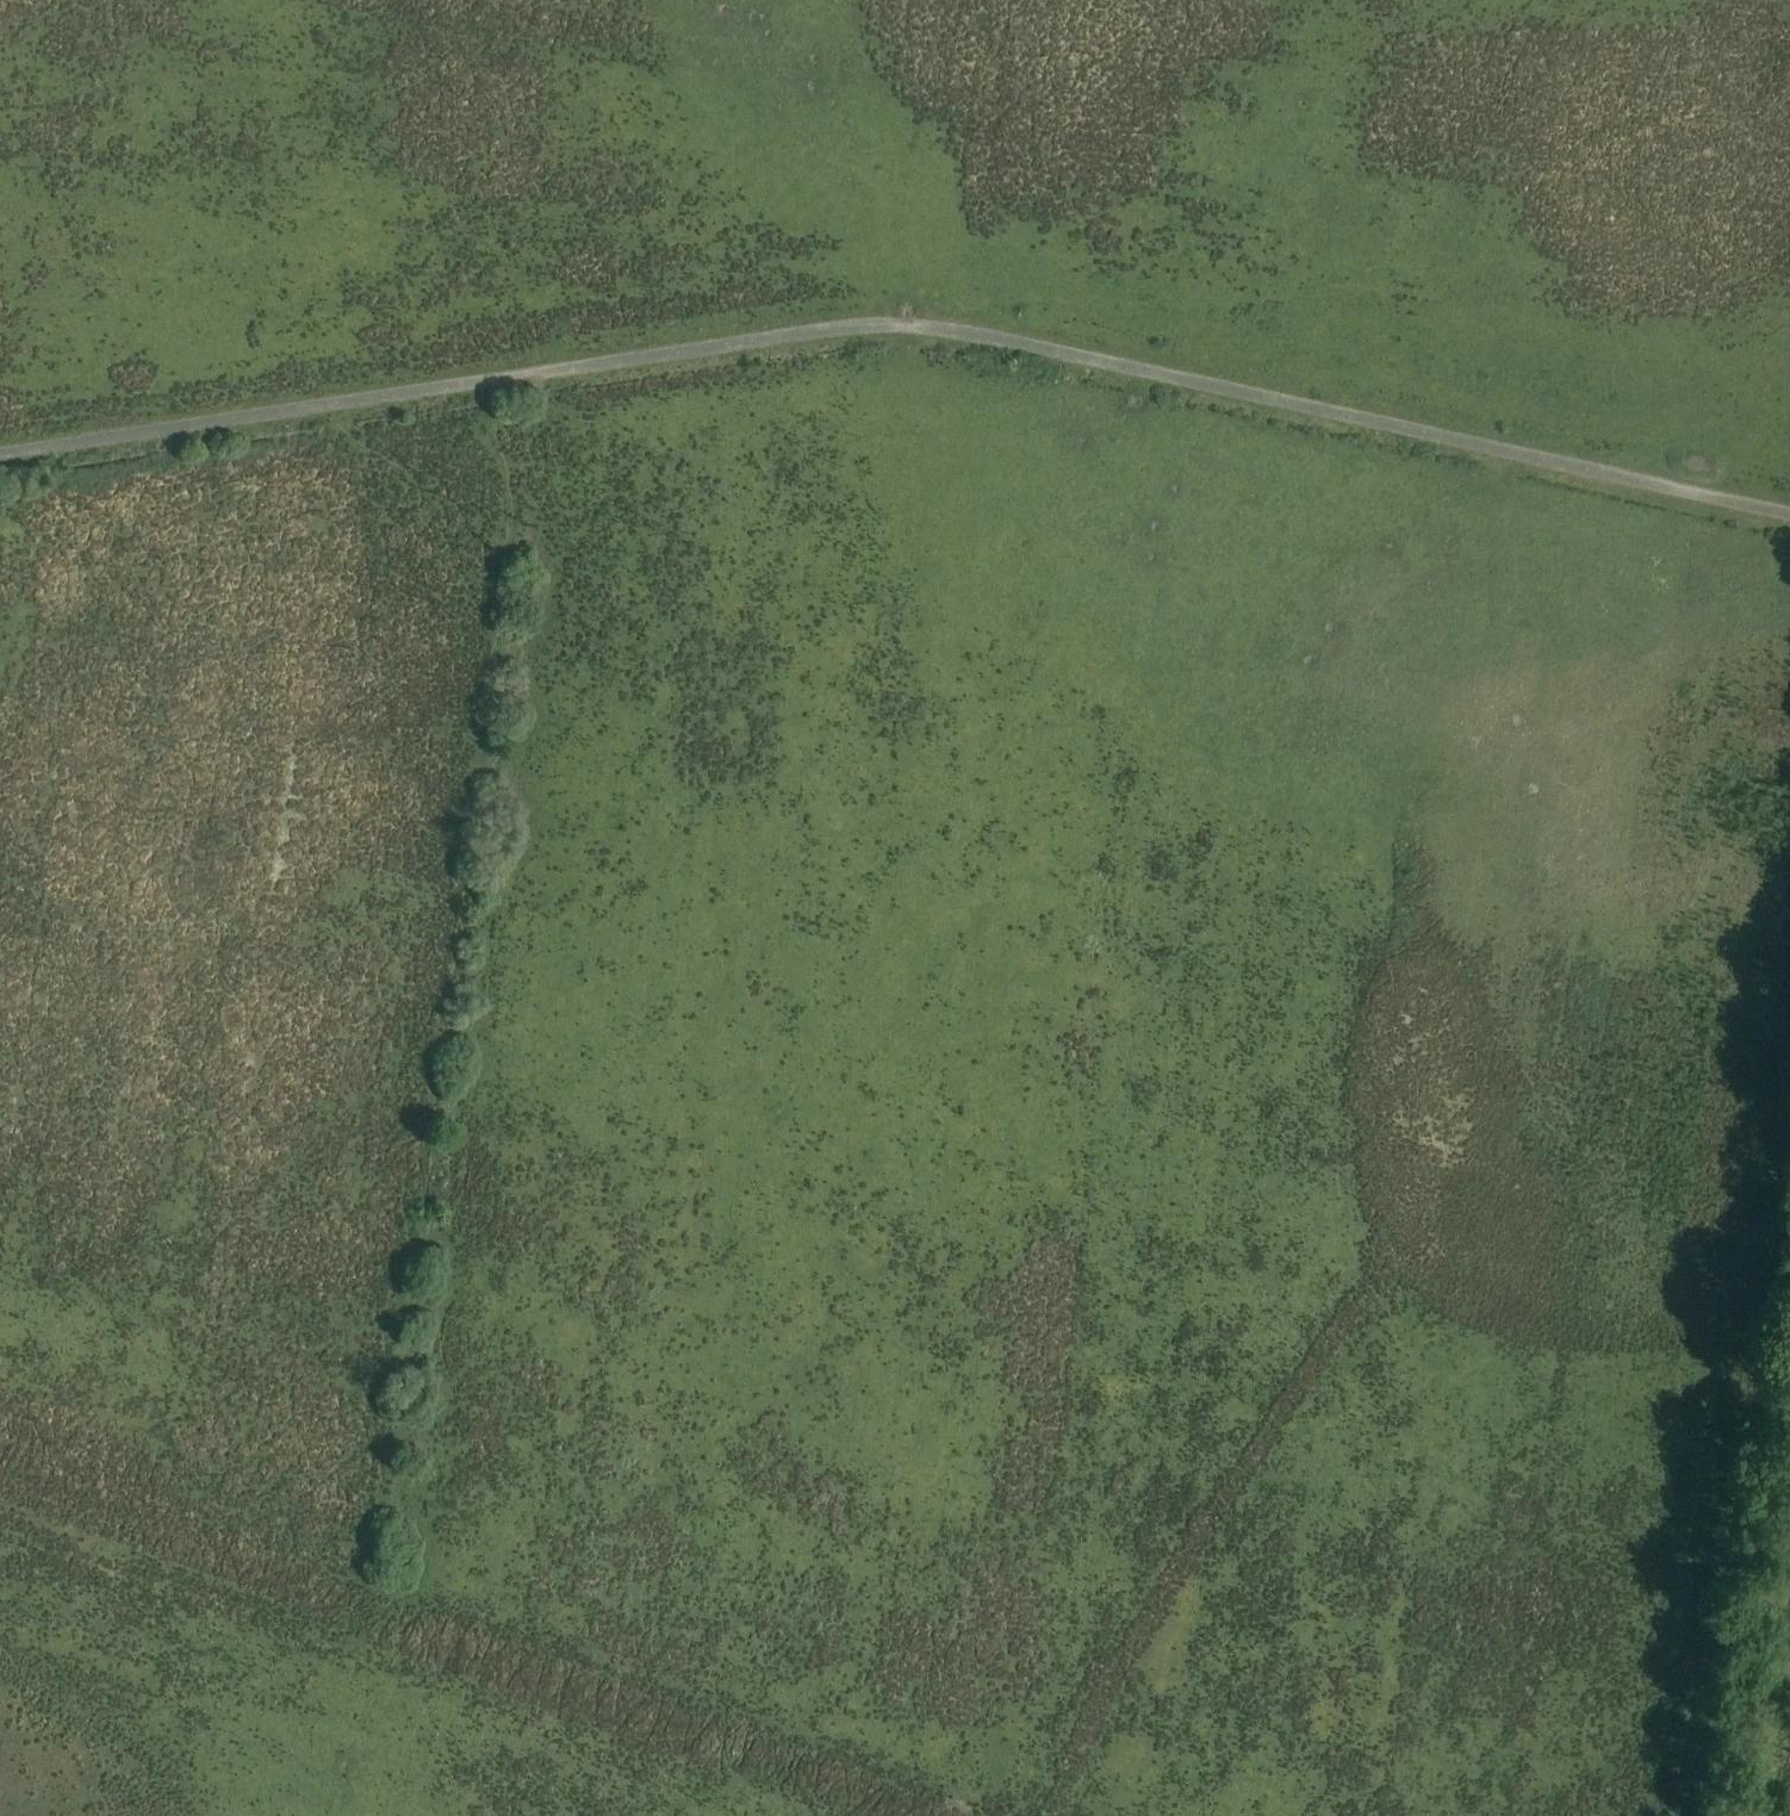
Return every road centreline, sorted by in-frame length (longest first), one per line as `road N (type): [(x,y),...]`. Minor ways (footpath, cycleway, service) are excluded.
road 1 (track): [(0,453),(873,325),(964,332),(1789,516)]
road 2 (track): [(1764,1815),(1789,1625)]

